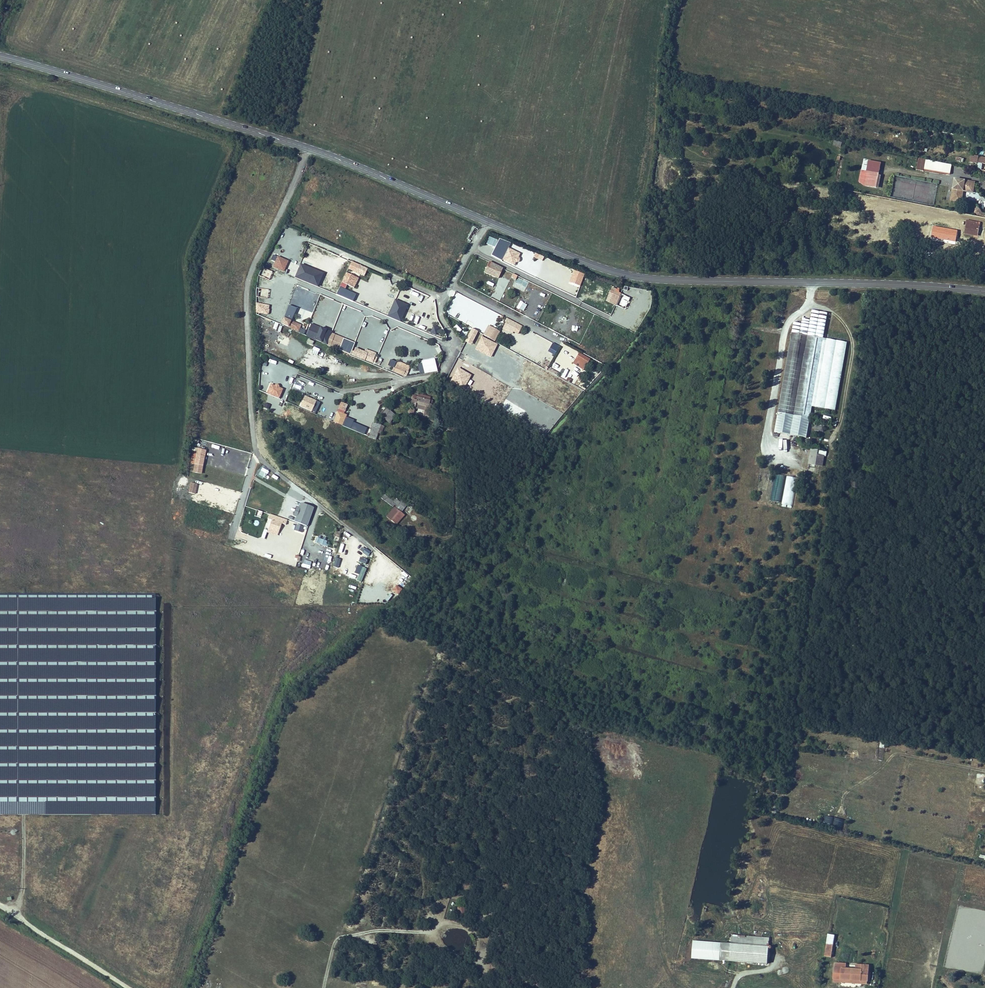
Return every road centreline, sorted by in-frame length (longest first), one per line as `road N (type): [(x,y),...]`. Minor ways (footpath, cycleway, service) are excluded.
road 1 (primary): [(0,54),(335,156),(629,274),(984,290)]
road 2 (unclassified): [(0,907),(130,987)]

